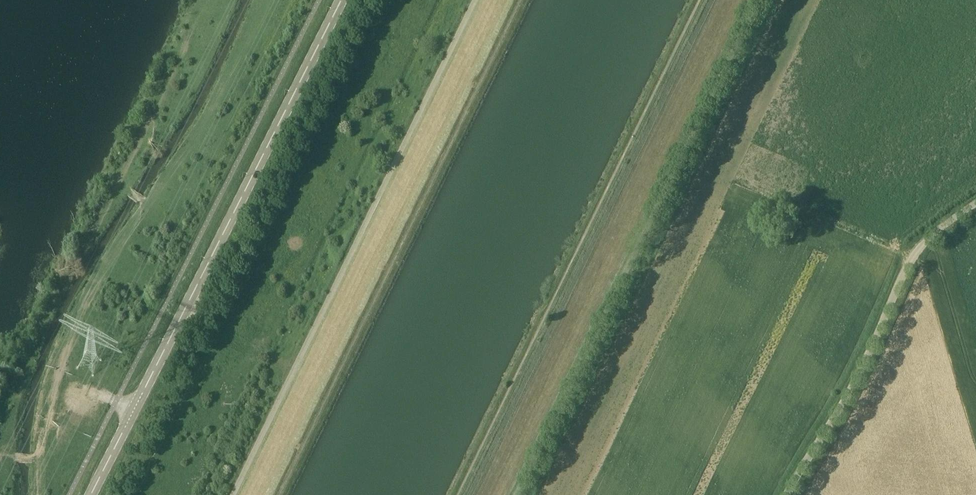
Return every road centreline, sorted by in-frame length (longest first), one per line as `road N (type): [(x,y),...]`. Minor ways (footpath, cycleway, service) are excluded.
road 1 (tertiary): [(92,494),(337,0)]
road 2 (unclassified): [(517,494),(760,0)]
road 3 (unclassified): [(233,494),(474,0)]
road 4 (unclassified): [(784,494),(903,266),(925,237),(975,203)]

